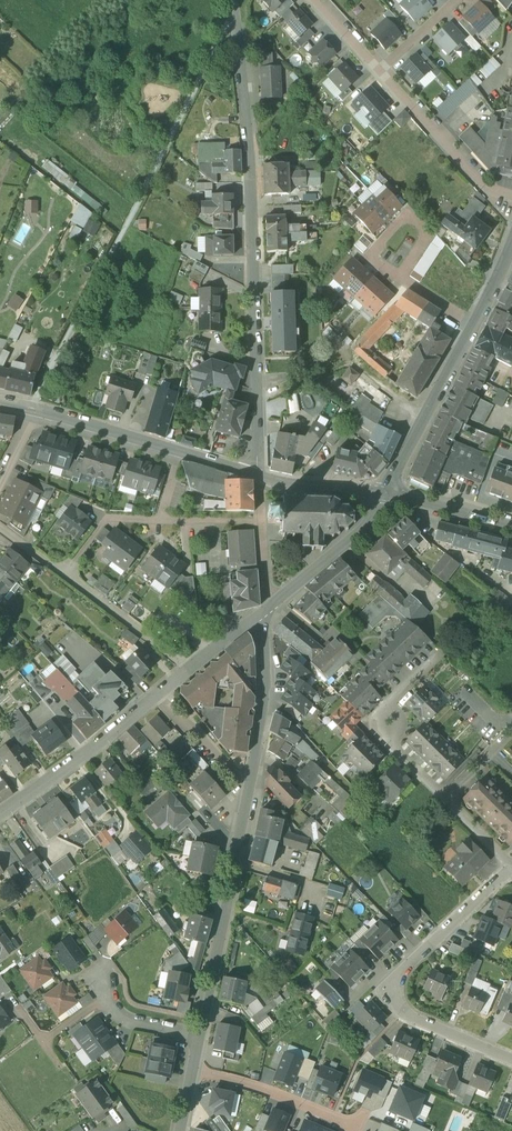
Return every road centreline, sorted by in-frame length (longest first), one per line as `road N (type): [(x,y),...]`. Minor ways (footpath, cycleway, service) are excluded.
road 1 (residential): [(262,479),(252,138),(234,0)]
road 2 (residential): [(511,869),(397,977),(401,1012),(511,1059)]
road 3 (tertiary): [(200,1030),(249,793)]
road 4 (residential): [(0,529),(190,668)]
road 5 (residential): [(444,799),(385,738),(382,708),(450,644)]
road 6 (residential): [(159,693),(0,812)]
road 7 (residential): [(381,70),(495,197),(511,205)]
road 8 (secondary): [(387,493),(474,326)]
road 9 (tertiary): [(249,793),(268,709),(268,608)]
road 10 (residential): [(194,1070),(258,1087),(355,1130)]
road 11 (tertiary): [(277,601),(371,532),(387,493)]
road 12 (secondary): [(31,408),(178,453)]
road 13 (residential): [(249,793),(159,693)]
road 14 (tertiary): [(387,493),(511,528)]
road 15 (secondary): [(262,479),(387,493)]
road 16 (residential): [(200,1030),(131,1018),(96,977)]
road 17 (residential): [(399,278),(370,258),(409,214),(430,234)]

